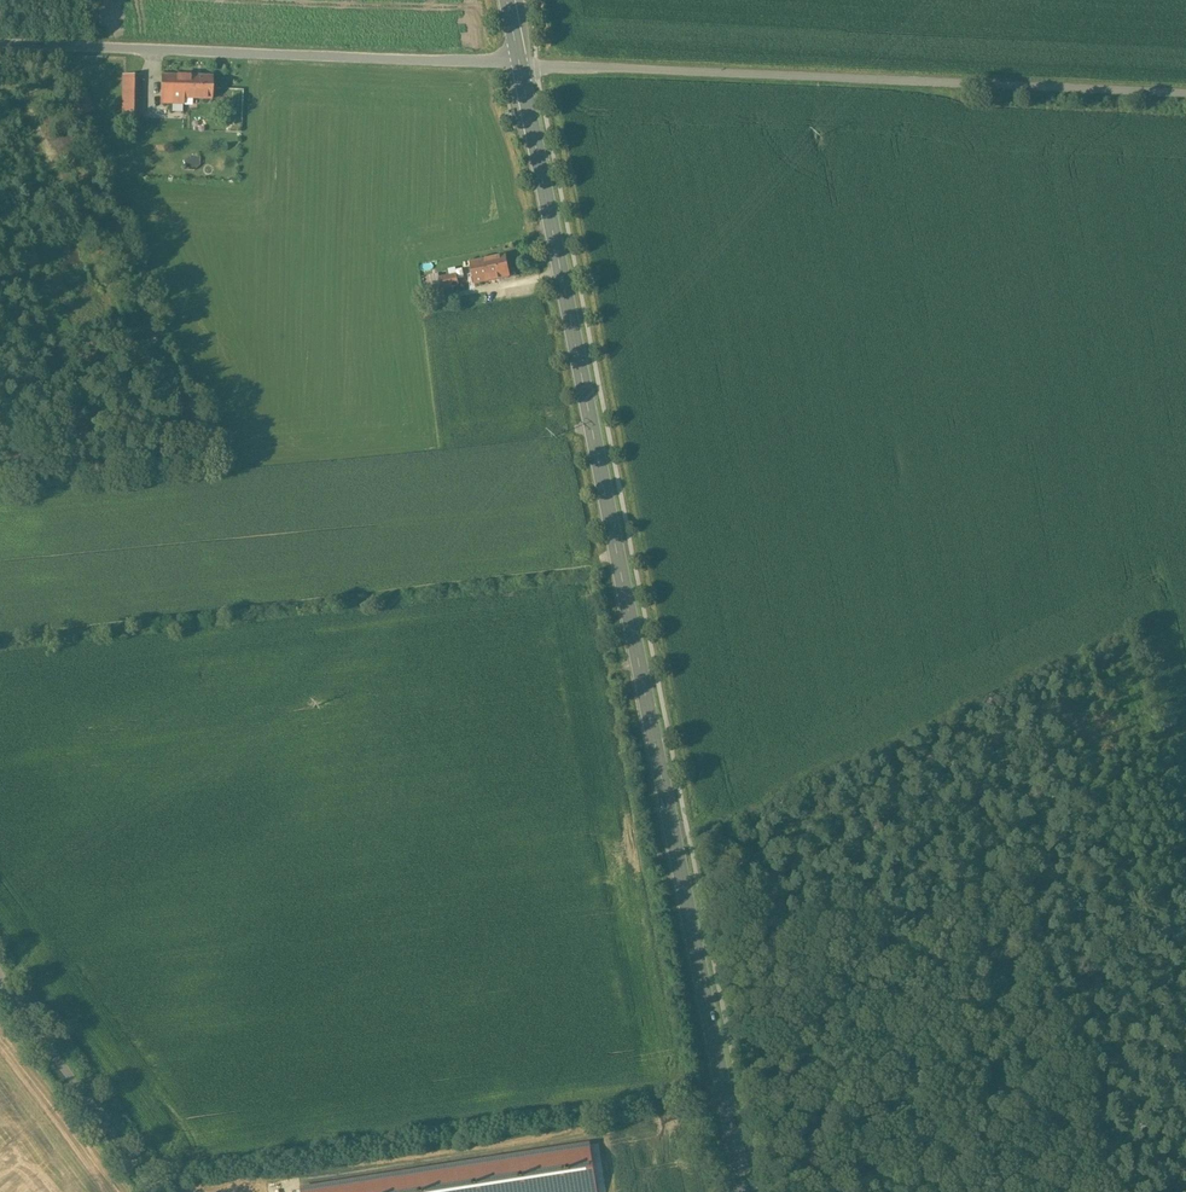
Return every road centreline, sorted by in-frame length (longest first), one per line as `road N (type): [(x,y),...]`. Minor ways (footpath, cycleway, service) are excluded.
road 1 (secondary): [(520,63),(743,1191)]
road 2 (unclassified): [(520,63),(1185,98)]
road 3 (unclassified): [(0,46),(520,63)]
road 4 (track): [(890,1191),(1185,878)]
road 5 (unclassified): [(0,985),(154,1191)]

